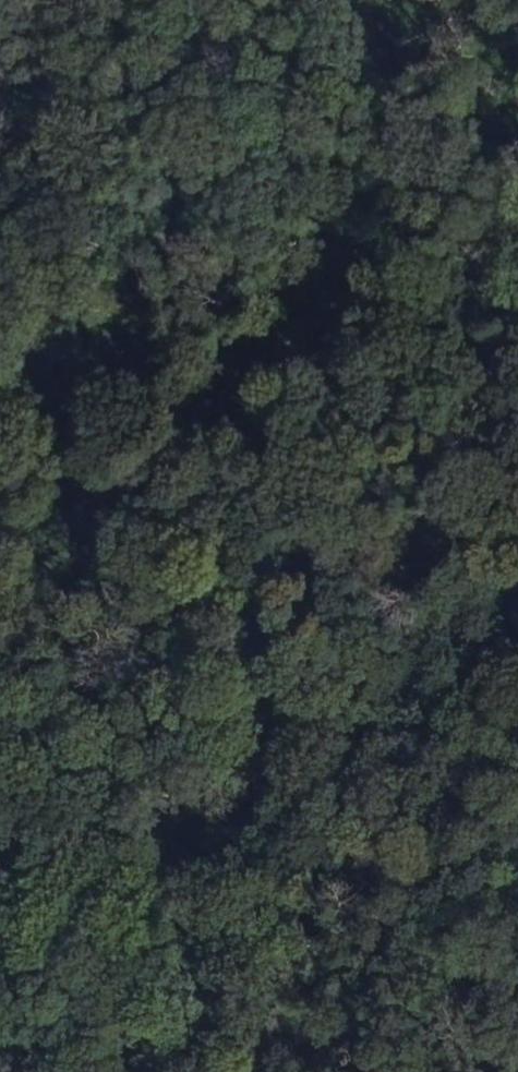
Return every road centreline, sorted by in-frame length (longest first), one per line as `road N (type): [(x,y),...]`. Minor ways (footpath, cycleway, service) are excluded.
road 1 (track): [(269,1071),(0,861)]

